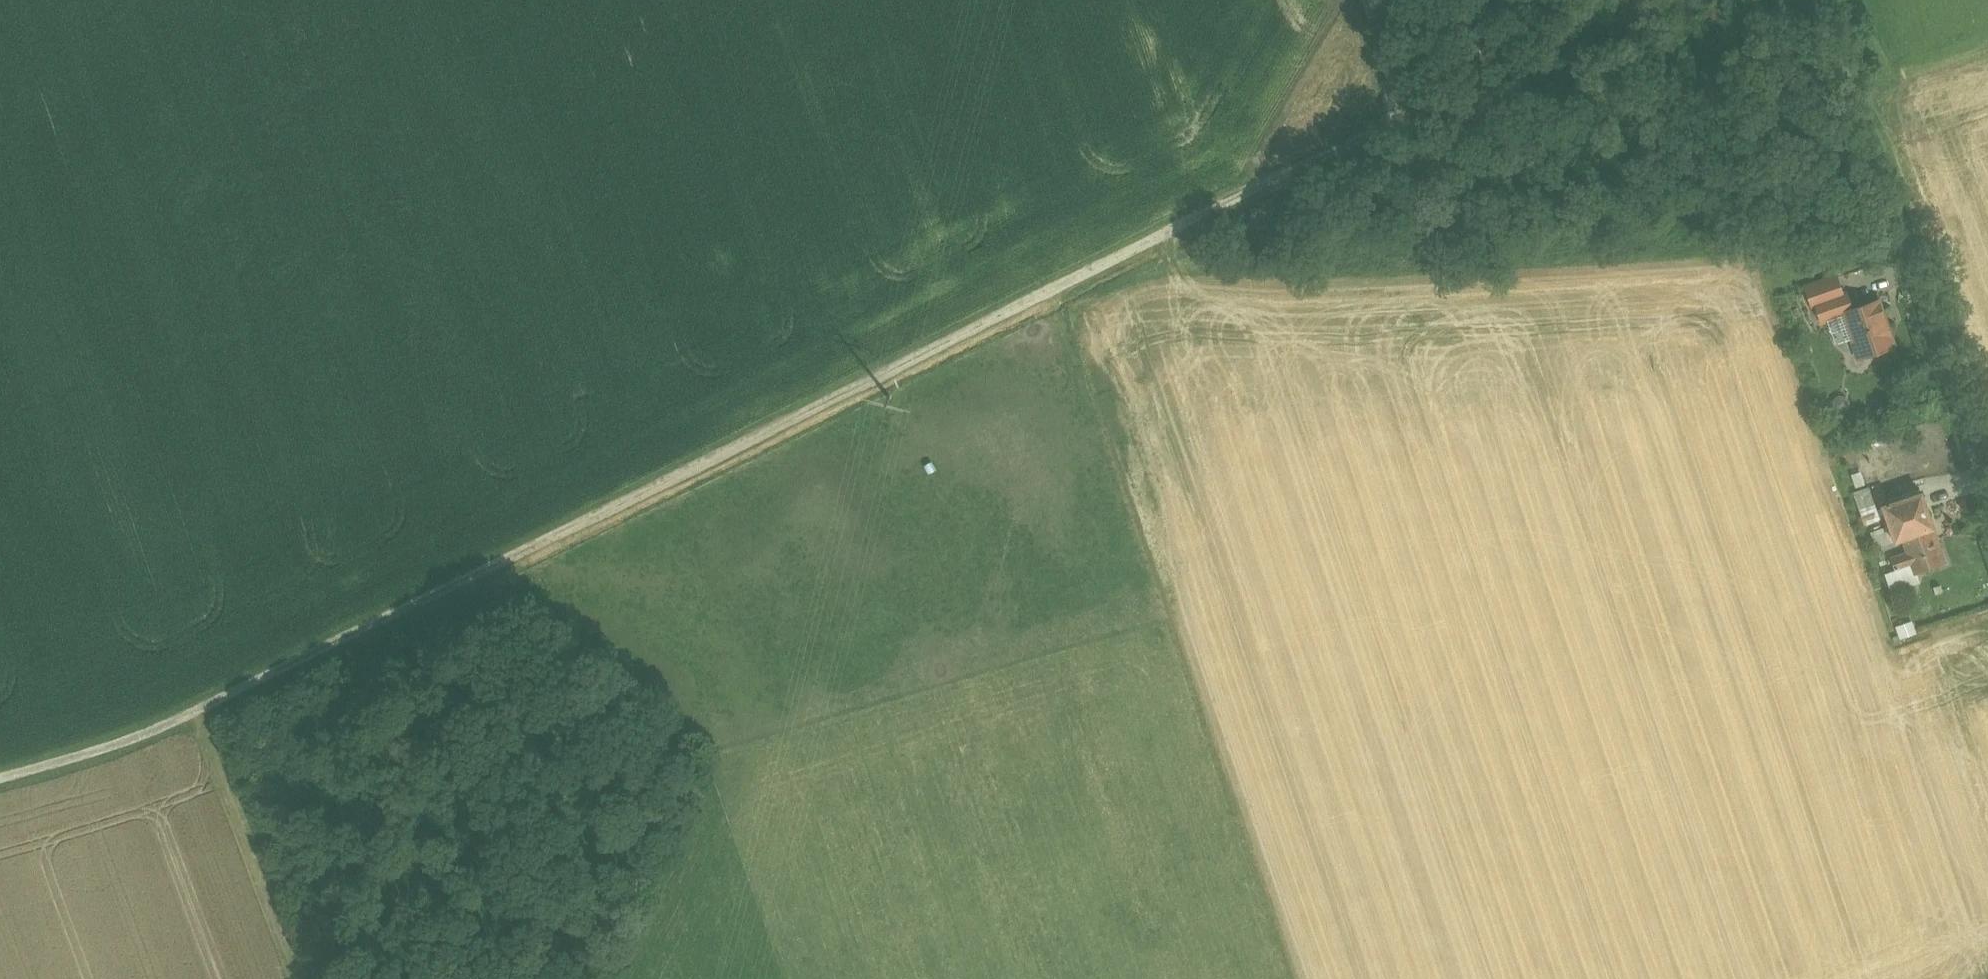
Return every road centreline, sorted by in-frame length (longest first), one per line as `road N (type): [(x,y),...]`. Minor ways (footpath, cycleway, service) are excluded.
road 1 (unclassified): [(1370,0),(1396,76),(1394,112),(1369,141),(190,715),(129,741),(0,776)]
road 2 (unclassified): [(1987,469),(1830,0)]

